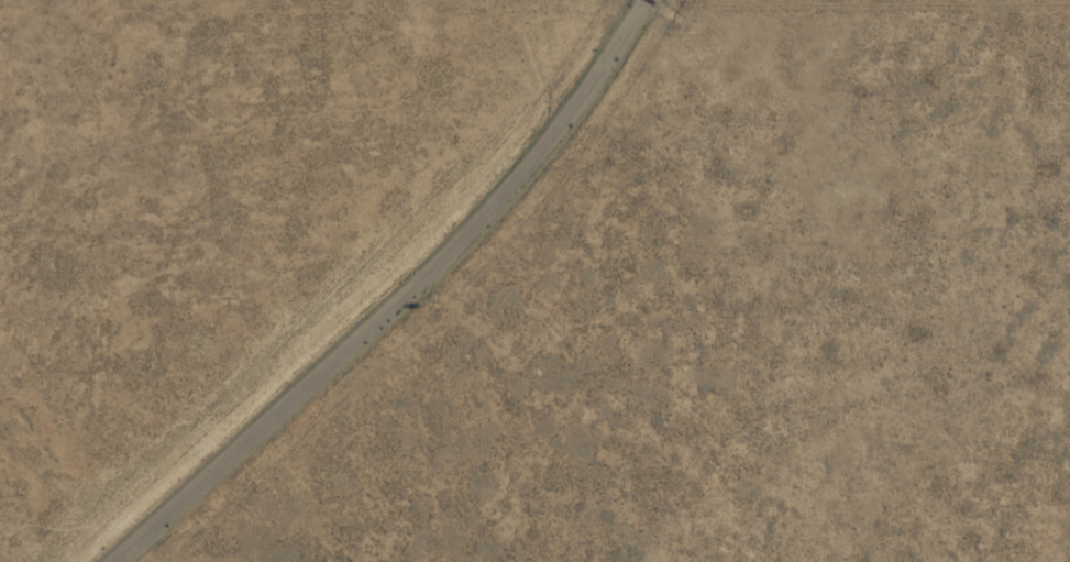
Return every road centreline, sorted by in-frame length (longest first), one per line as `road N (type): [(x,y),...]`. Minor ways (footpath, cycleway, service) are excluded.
road 1 (residential): [(124,561),(494,211),(650,0)]

